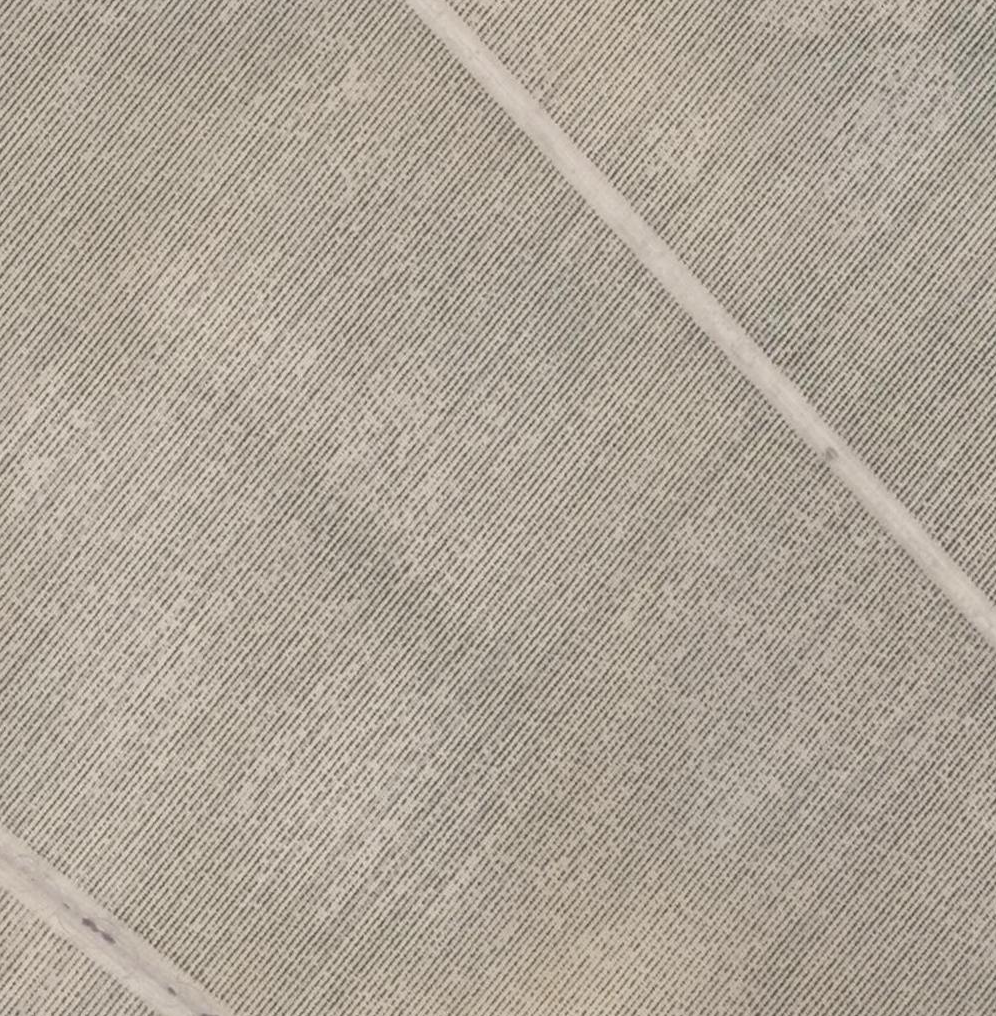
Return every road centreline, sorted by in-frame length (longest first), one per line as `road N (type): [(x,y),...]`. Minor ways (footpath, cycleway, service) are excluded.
road 1 (track): [(427,0),(995,631)]
road 2 (track): [(0,856),(198,1015)]

